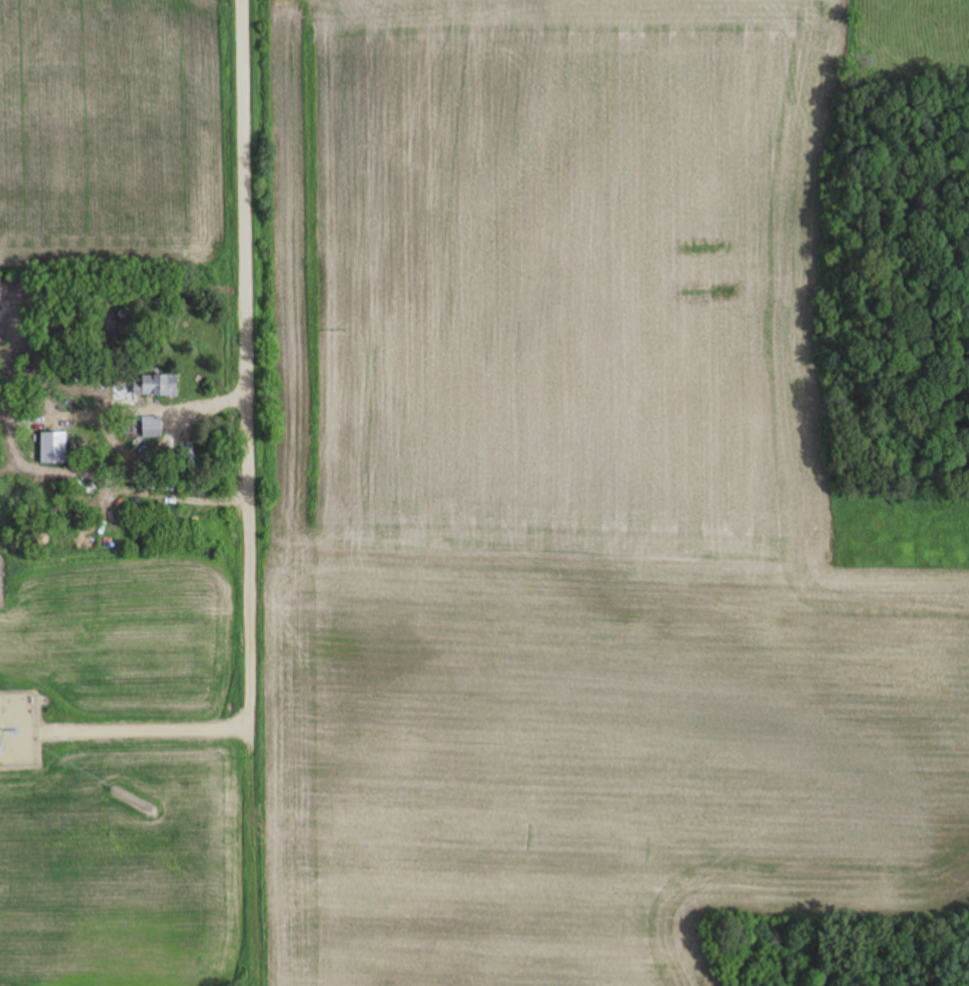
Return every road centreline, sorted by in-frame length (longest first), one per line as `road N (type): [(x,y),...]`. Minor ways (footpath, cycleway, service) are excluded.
road 1 (residential): [(251,779),(243,0)]

